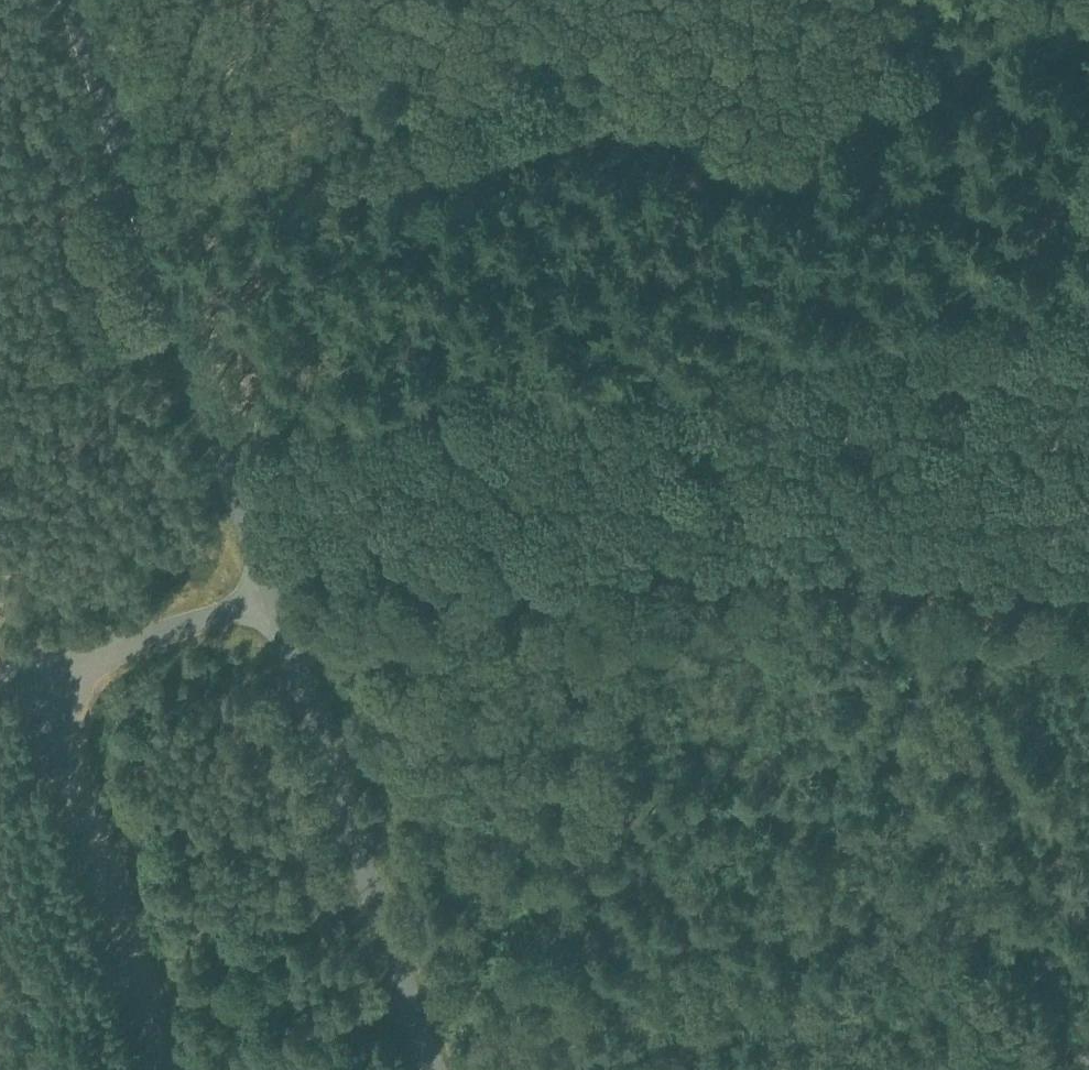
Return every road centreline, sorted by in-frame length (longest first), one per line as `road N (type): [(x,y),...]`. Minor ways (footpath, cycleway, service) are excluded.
road 1 (track): [(260,565),(1088,573)]

